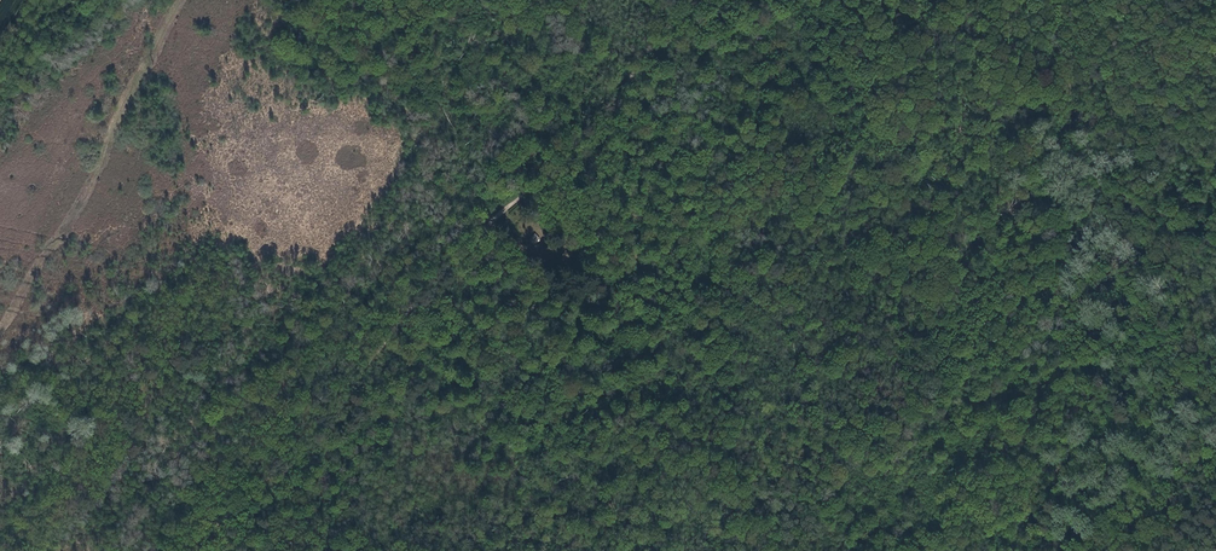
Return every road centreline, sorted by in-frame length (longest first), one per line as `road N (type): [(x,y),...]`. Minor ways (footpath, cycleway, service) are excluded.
road 1 (track): [(649,0),(654,54),(707,225),(718,313),(776,550)]

